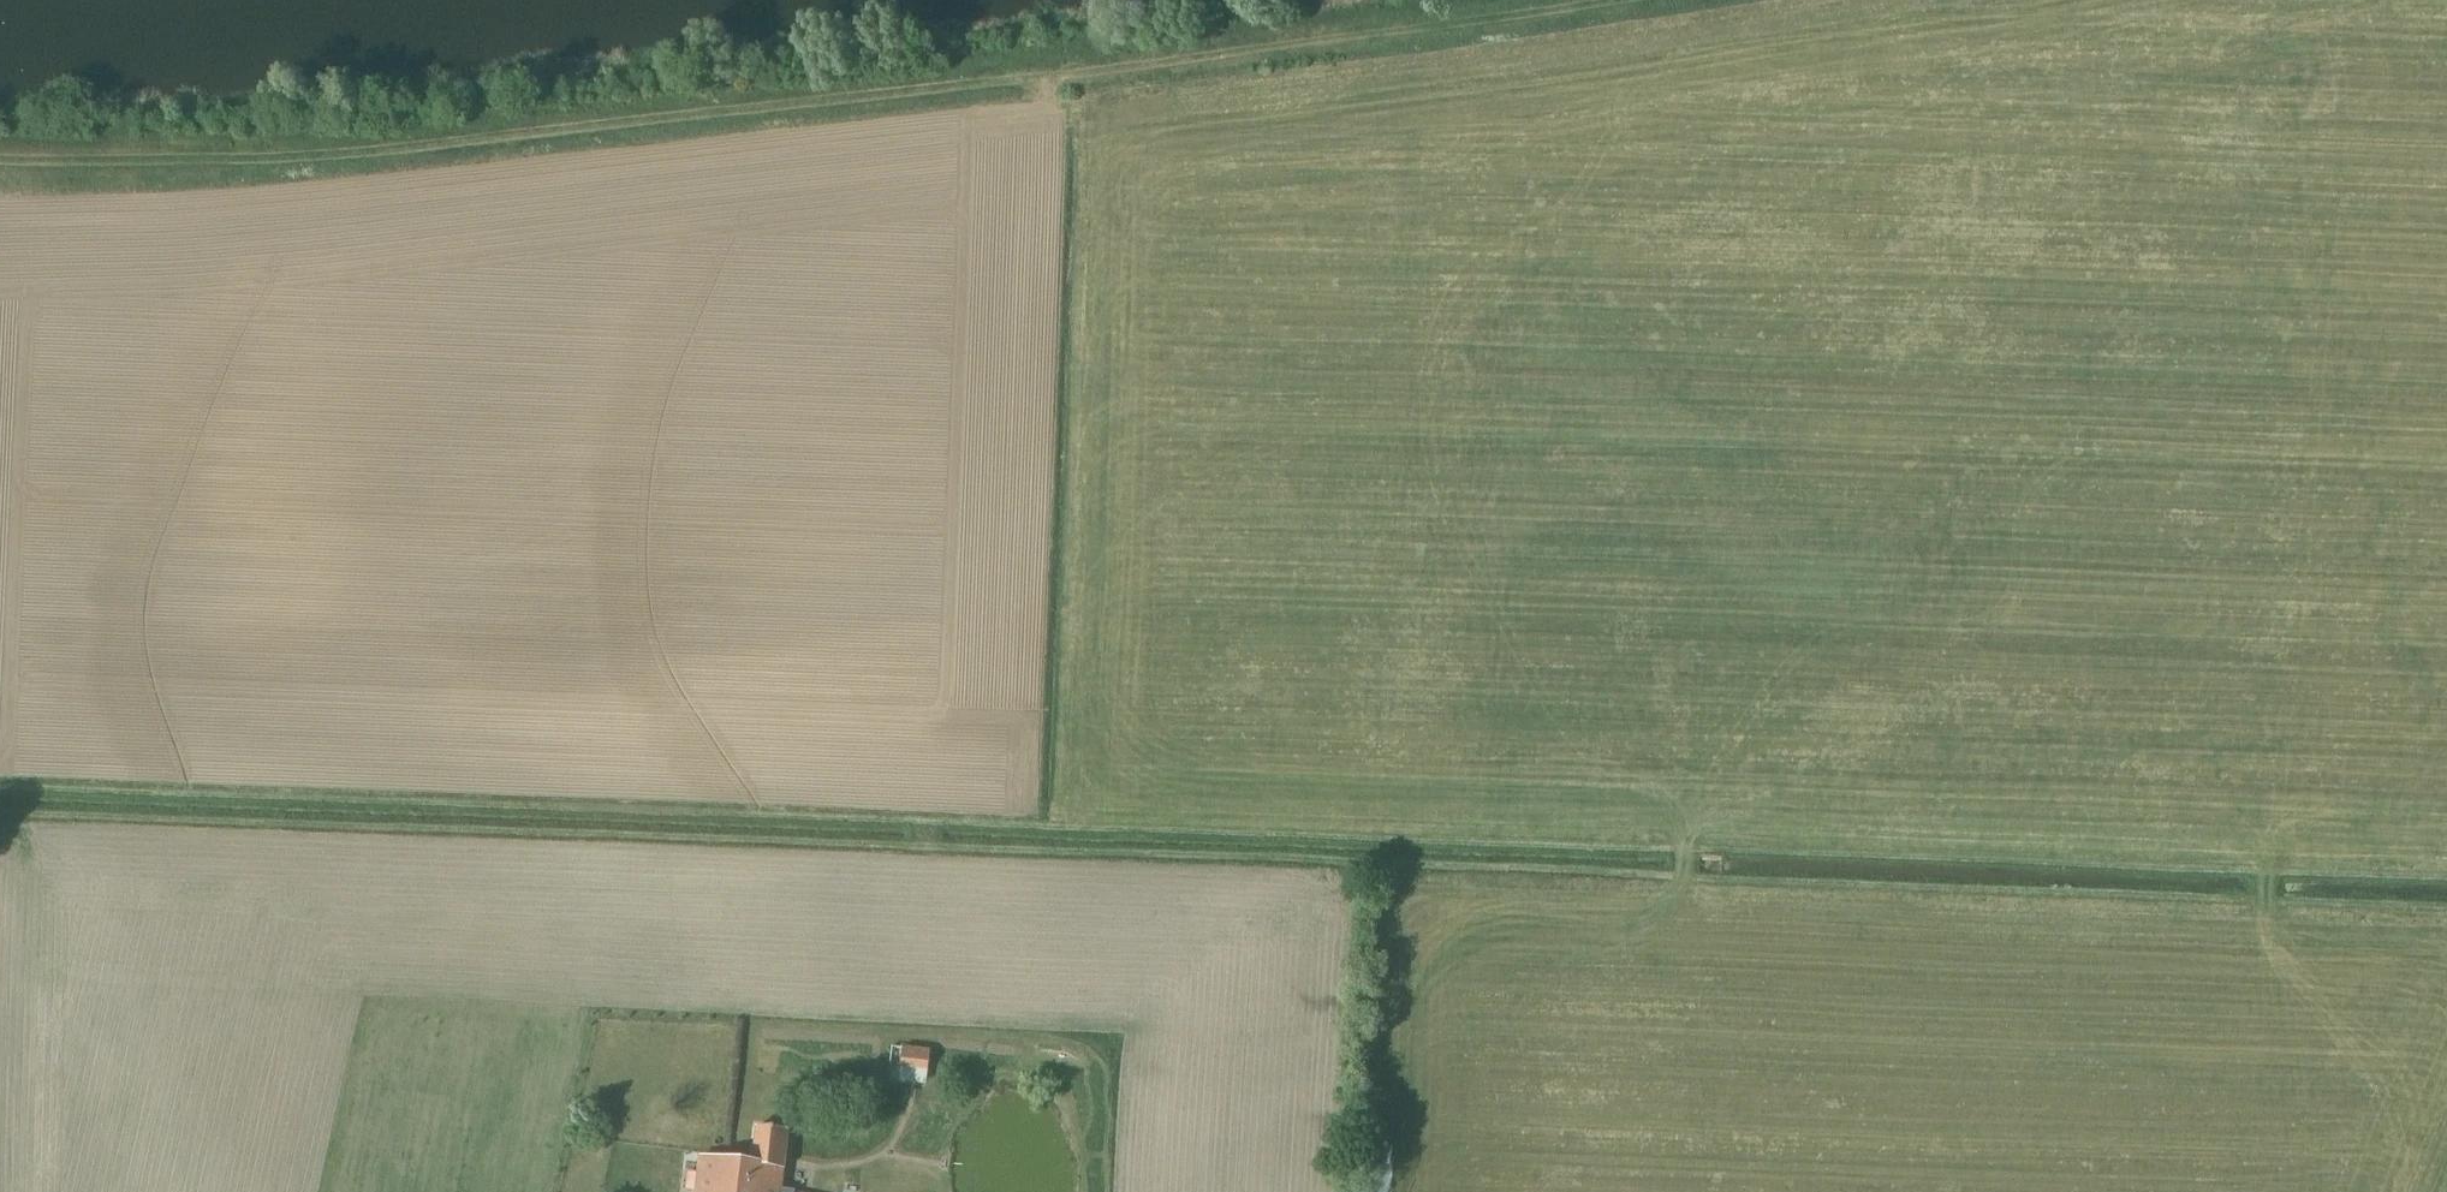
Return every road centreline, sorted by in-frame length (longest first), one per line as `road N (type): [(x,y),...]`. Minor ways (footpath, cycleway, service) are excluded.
road 1 (track): [(1645,0),(1113,71),(370,154),(0,157)]

